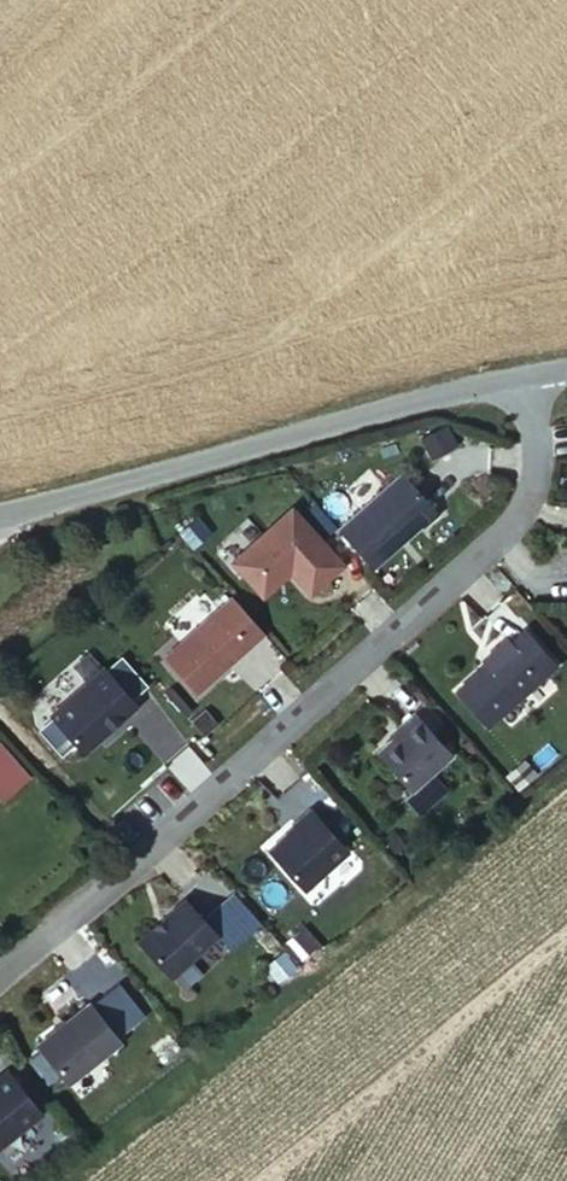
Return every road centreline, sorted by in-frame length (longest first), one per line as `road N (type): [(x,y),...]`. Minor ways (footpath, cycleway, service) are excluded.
road 1 (residential): [(523,372),(539,452),(507,523),(0,975)]
road 2 (tertiary): [(0,518),(523,372)]

